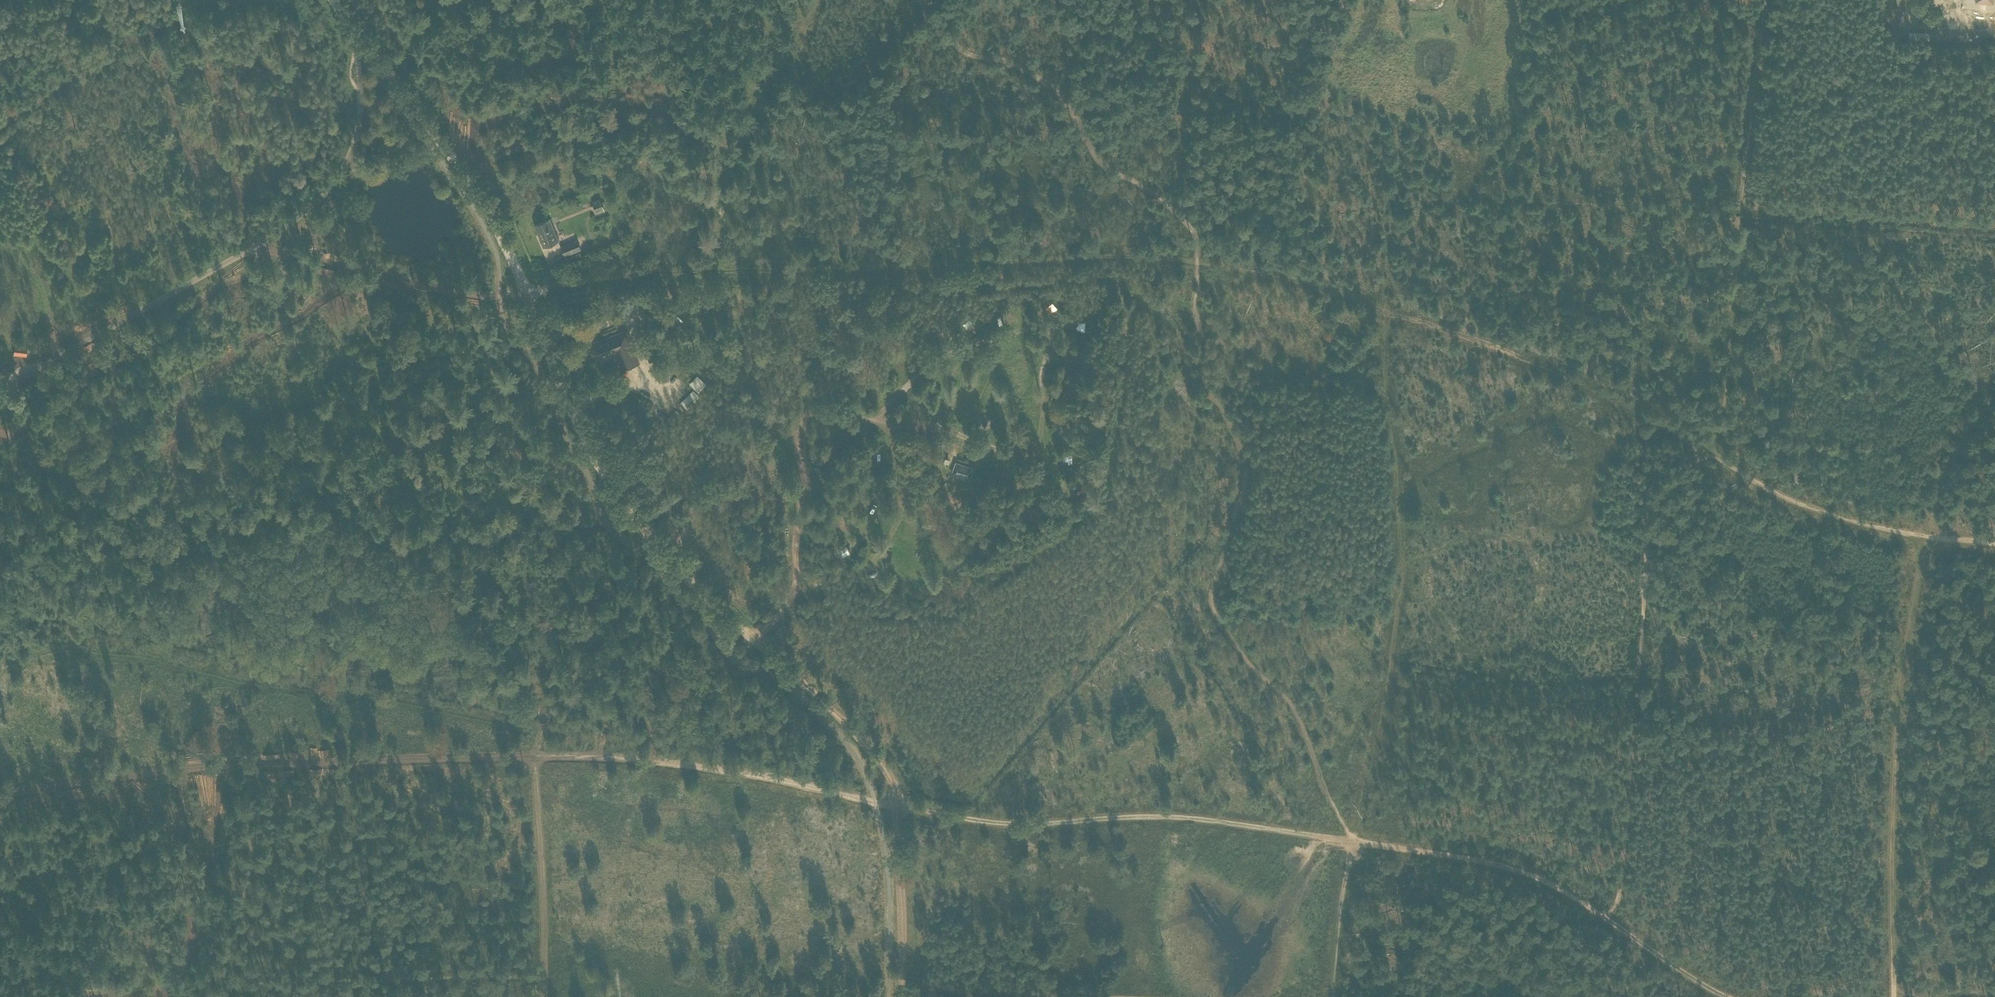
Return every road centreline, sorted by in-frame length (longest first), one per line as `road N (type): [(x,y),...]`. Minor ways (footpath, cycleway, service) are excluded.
road 1 (track): [(1196,263),(1139,258),(738,271),(540,288)]
road 2 (track): [(1196,263),(1200,330),(1193,372),(1250,470),(1213,602),(1256,670),(1297,714),(1350,843)]
road 3 (track): [(1703,451),(1650,510),(1615,922)]
road 4 (track): [(874,797),(1007,825),(1166,818),(1350,843)]
road 5 (track): [(1893,996),(1895,735),(1929,538)]
road 6 (track): [(904,996),(890,771),(870,740),(754,643)]
road 7 (track): [(1196,263),(1196,234),(1171,206),(1104,169),(1066,98),(990,56),(967,55),(922,0)]
road 8 (track): [(224,767),(207,897),(191,915),(190,955),(169,987),(0,995)]
road 9 (track): [(1994,544),(1856,522),(1703,451)]
road 10 (track): [(248,766),(535,759)]
road 11 (track): [(1350,843),(1523,871),(1615,922)]
road 12 (track): [(227,0),(259,55),(236,88),(246,125),(234,172),(255,245)]
road 13 (track): [(1741,210),(1722,422),(1703,451)]
road 14 (track): [(0,800),(224,767)]
road 15 (track): [(535,759),(544,978)]
road 16 (track): [(463,292),(263,256),(255,245)]
road 17 (track): [(1764,0),(1741,210)]
road 18 (track): [(162,27),(0,124)]
road 19 (track): [(1350,843),(1331,996)]

